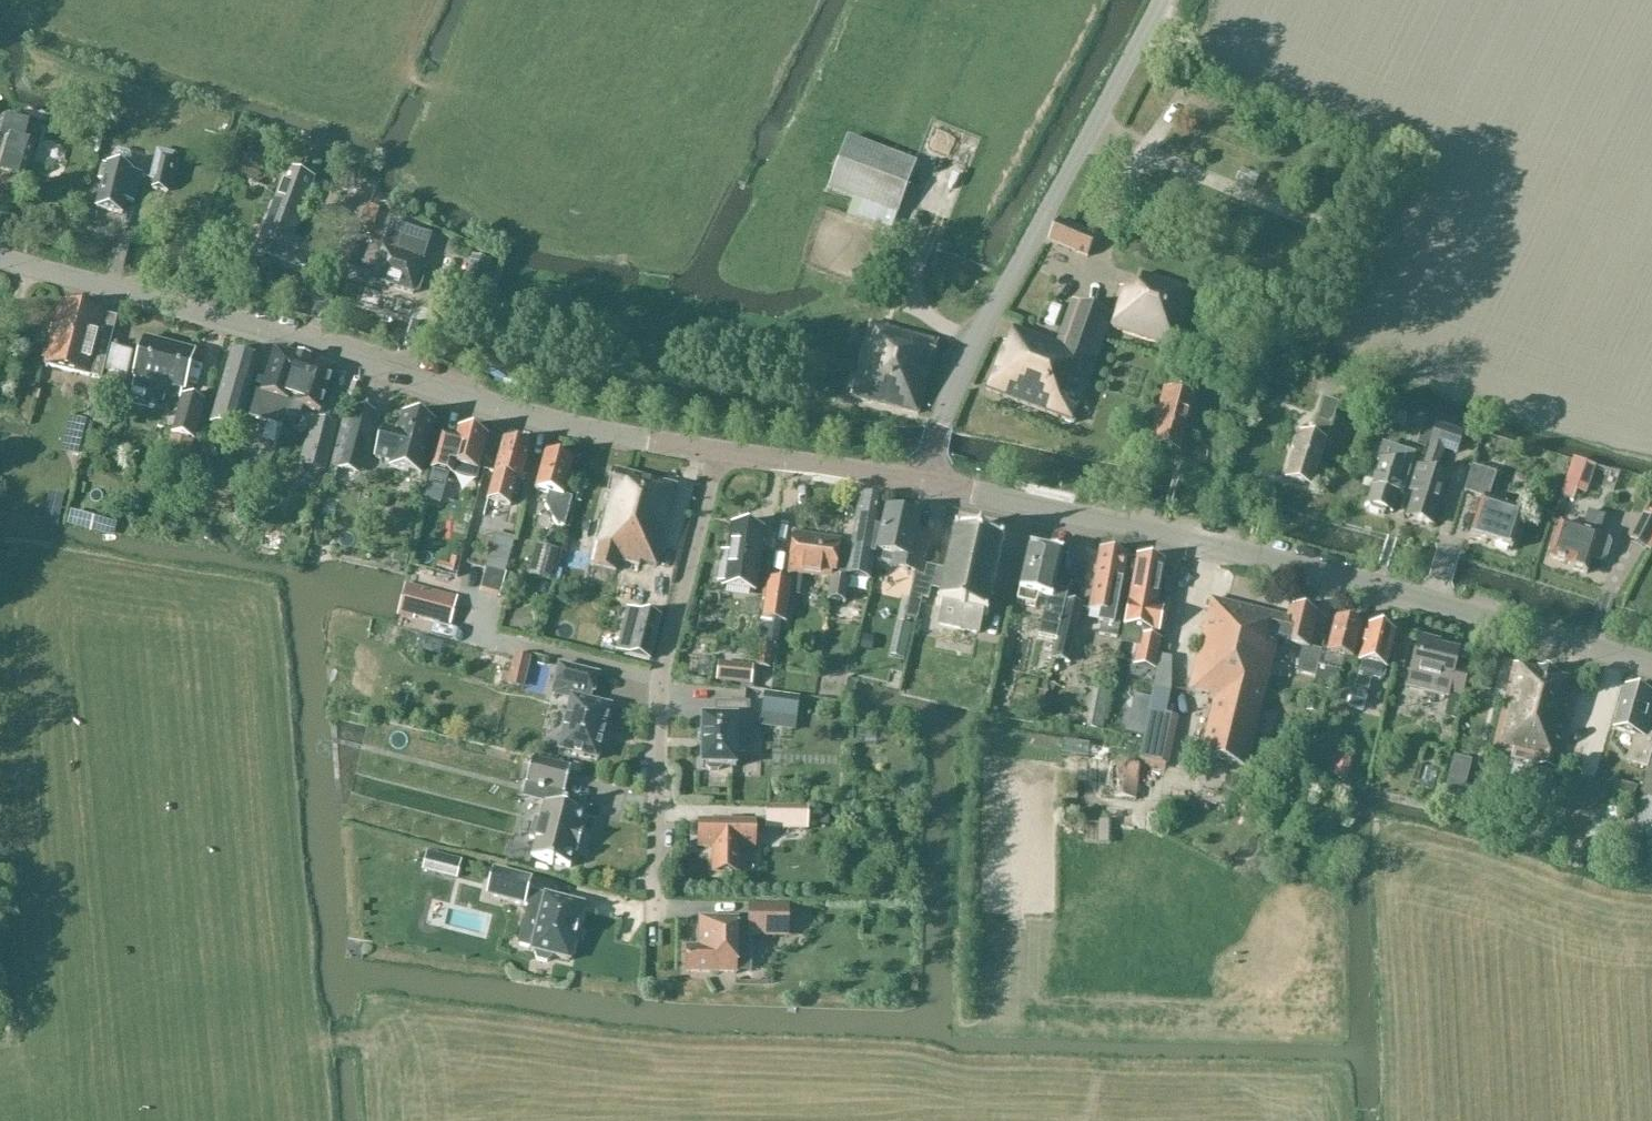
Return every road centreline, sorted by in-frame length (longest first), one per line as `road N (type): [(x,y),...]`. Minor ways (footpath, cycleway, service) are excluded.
road 1 (tertiary): [(1651,672),(1180,540),(928,482)]
road 2 (tertiary): [(0,258),(501,409),(714,451)]
road 3 (tertiary): [(928,482),(971,345),(1161,0)]
road 4 (residential): [(714,451),(660,679),(655,921)]
road 5 (tertiary): [(714,451),(928,482)]

